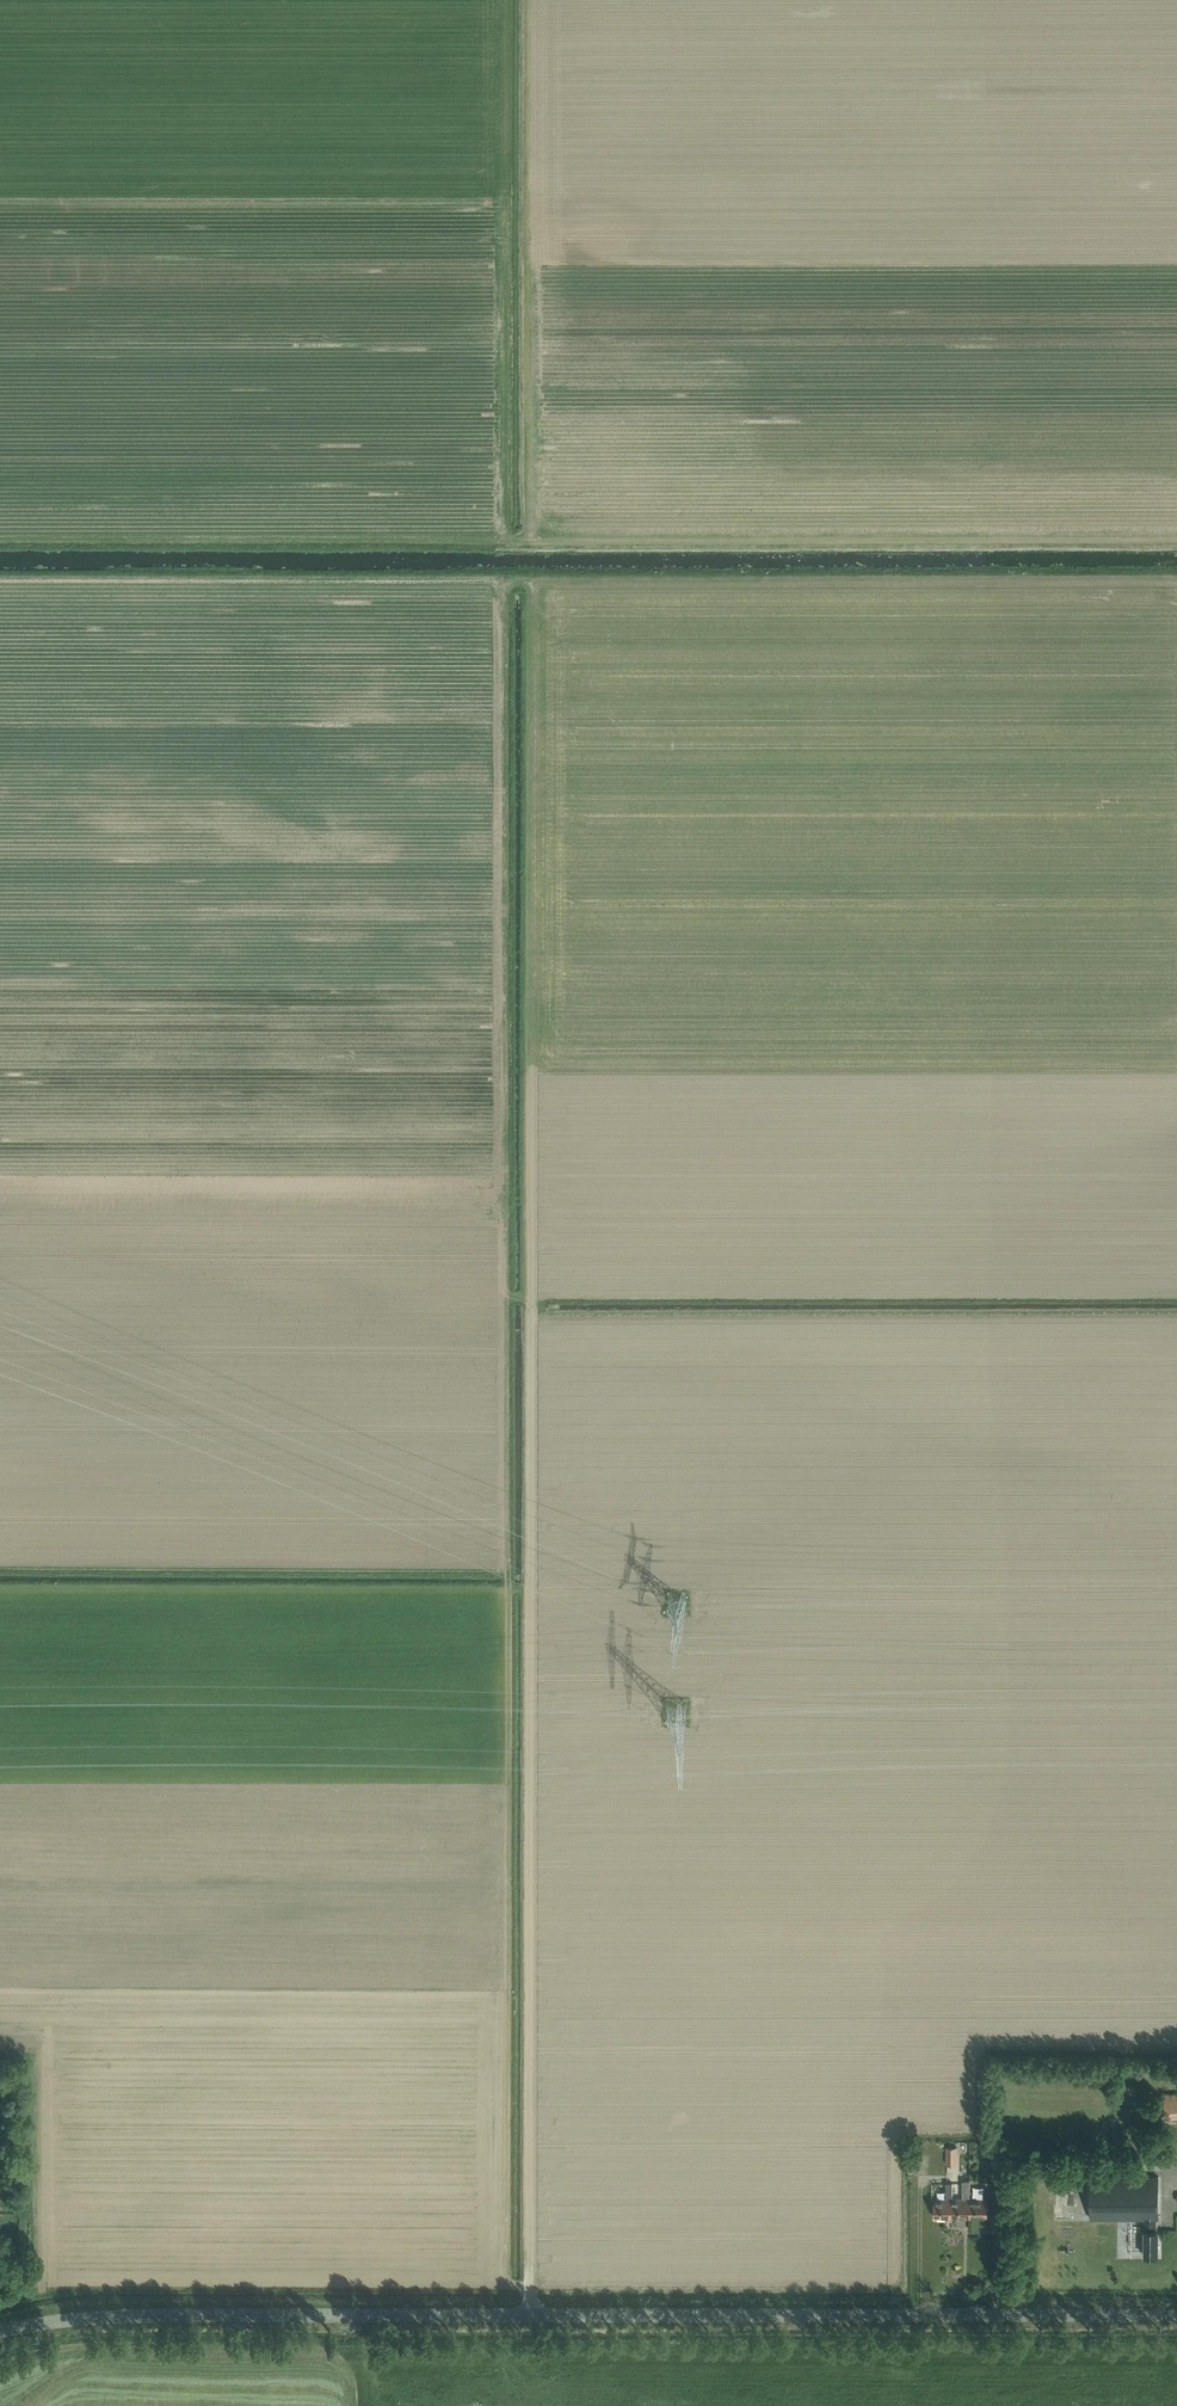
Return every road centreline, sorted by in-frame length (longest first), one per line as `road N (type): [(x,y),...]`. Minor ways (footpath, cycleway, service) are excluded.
road 1 (unclassified): [(0,2332),(135,2316),(1176,2316)]

